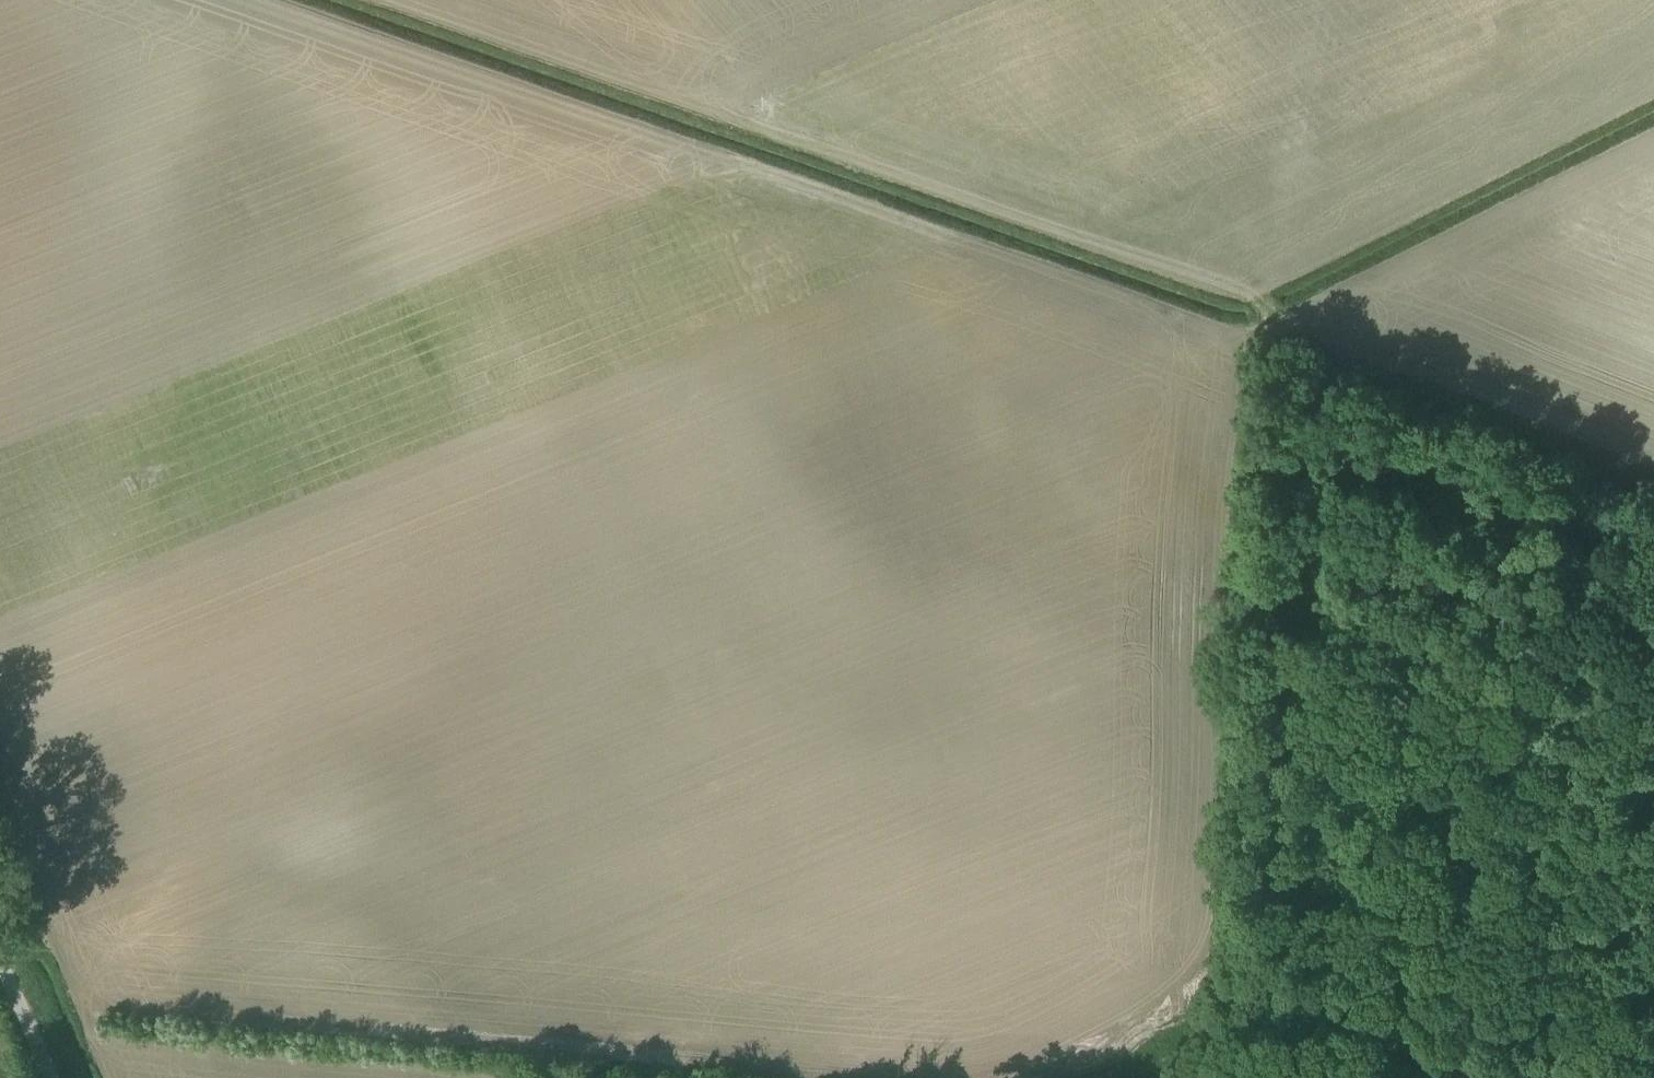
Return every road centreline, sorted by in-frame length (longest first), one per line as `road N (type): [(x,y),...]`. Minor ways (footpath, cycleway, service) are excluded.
road 1 (unclassified): [(0,954),(54,1077)]

